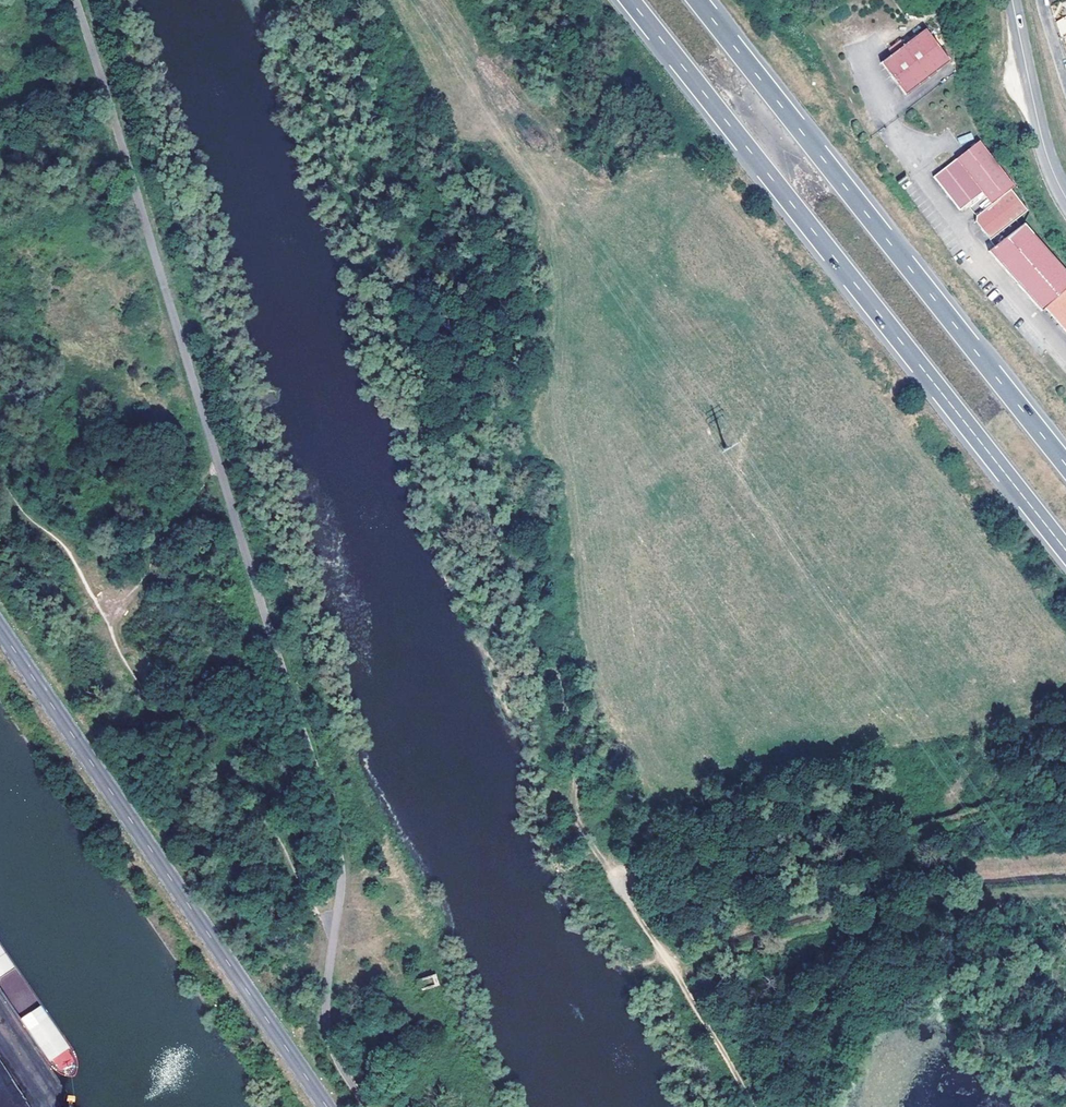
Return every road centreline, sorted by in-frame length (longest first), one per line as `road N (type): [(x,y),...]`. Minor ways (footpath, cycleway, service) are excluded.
road 1 (motorway): [(630,0),(1065,557)]
road 2 (motorway): [(1065,467),(697,0)]
road 3 (tertiary): [(0,631),(326,1106)]
road 4 (track): [(571,783),(586,838),(752,1106)]
road 5 (unclassified): [(1065,362),(926,192),(861,60)]
road 6 (secondary): [(1065,203),(1041,137),(1010,0)]
road 7 (track): [(441,0),(478,48),(496,106),(534,176)]

